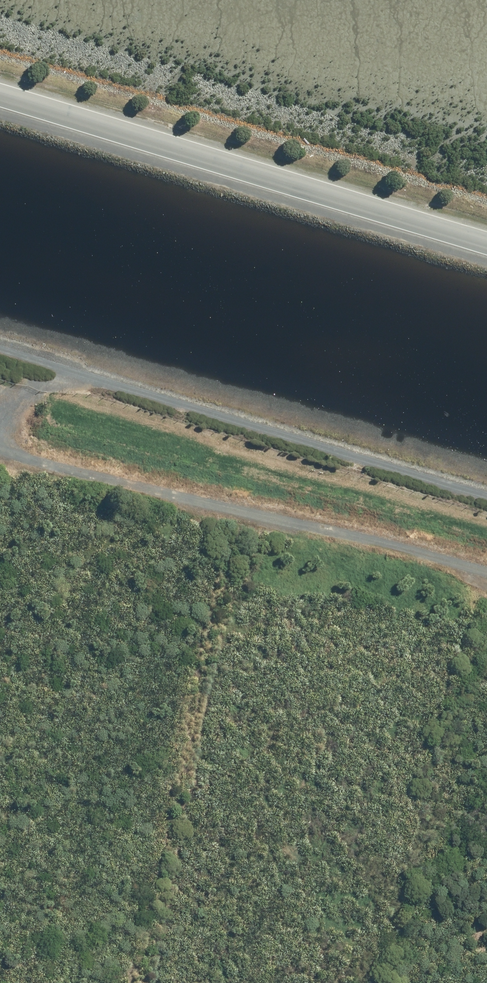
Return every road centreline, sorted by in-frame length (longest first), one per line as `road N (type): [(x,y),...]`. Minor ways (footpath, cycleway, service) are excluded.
road 1 (unclassified): [(486,244),(0,96)]
road 2 (track): [(486,573),(0,448)]
road 3 (track): [(147,982),(206,661),(244,513)]

